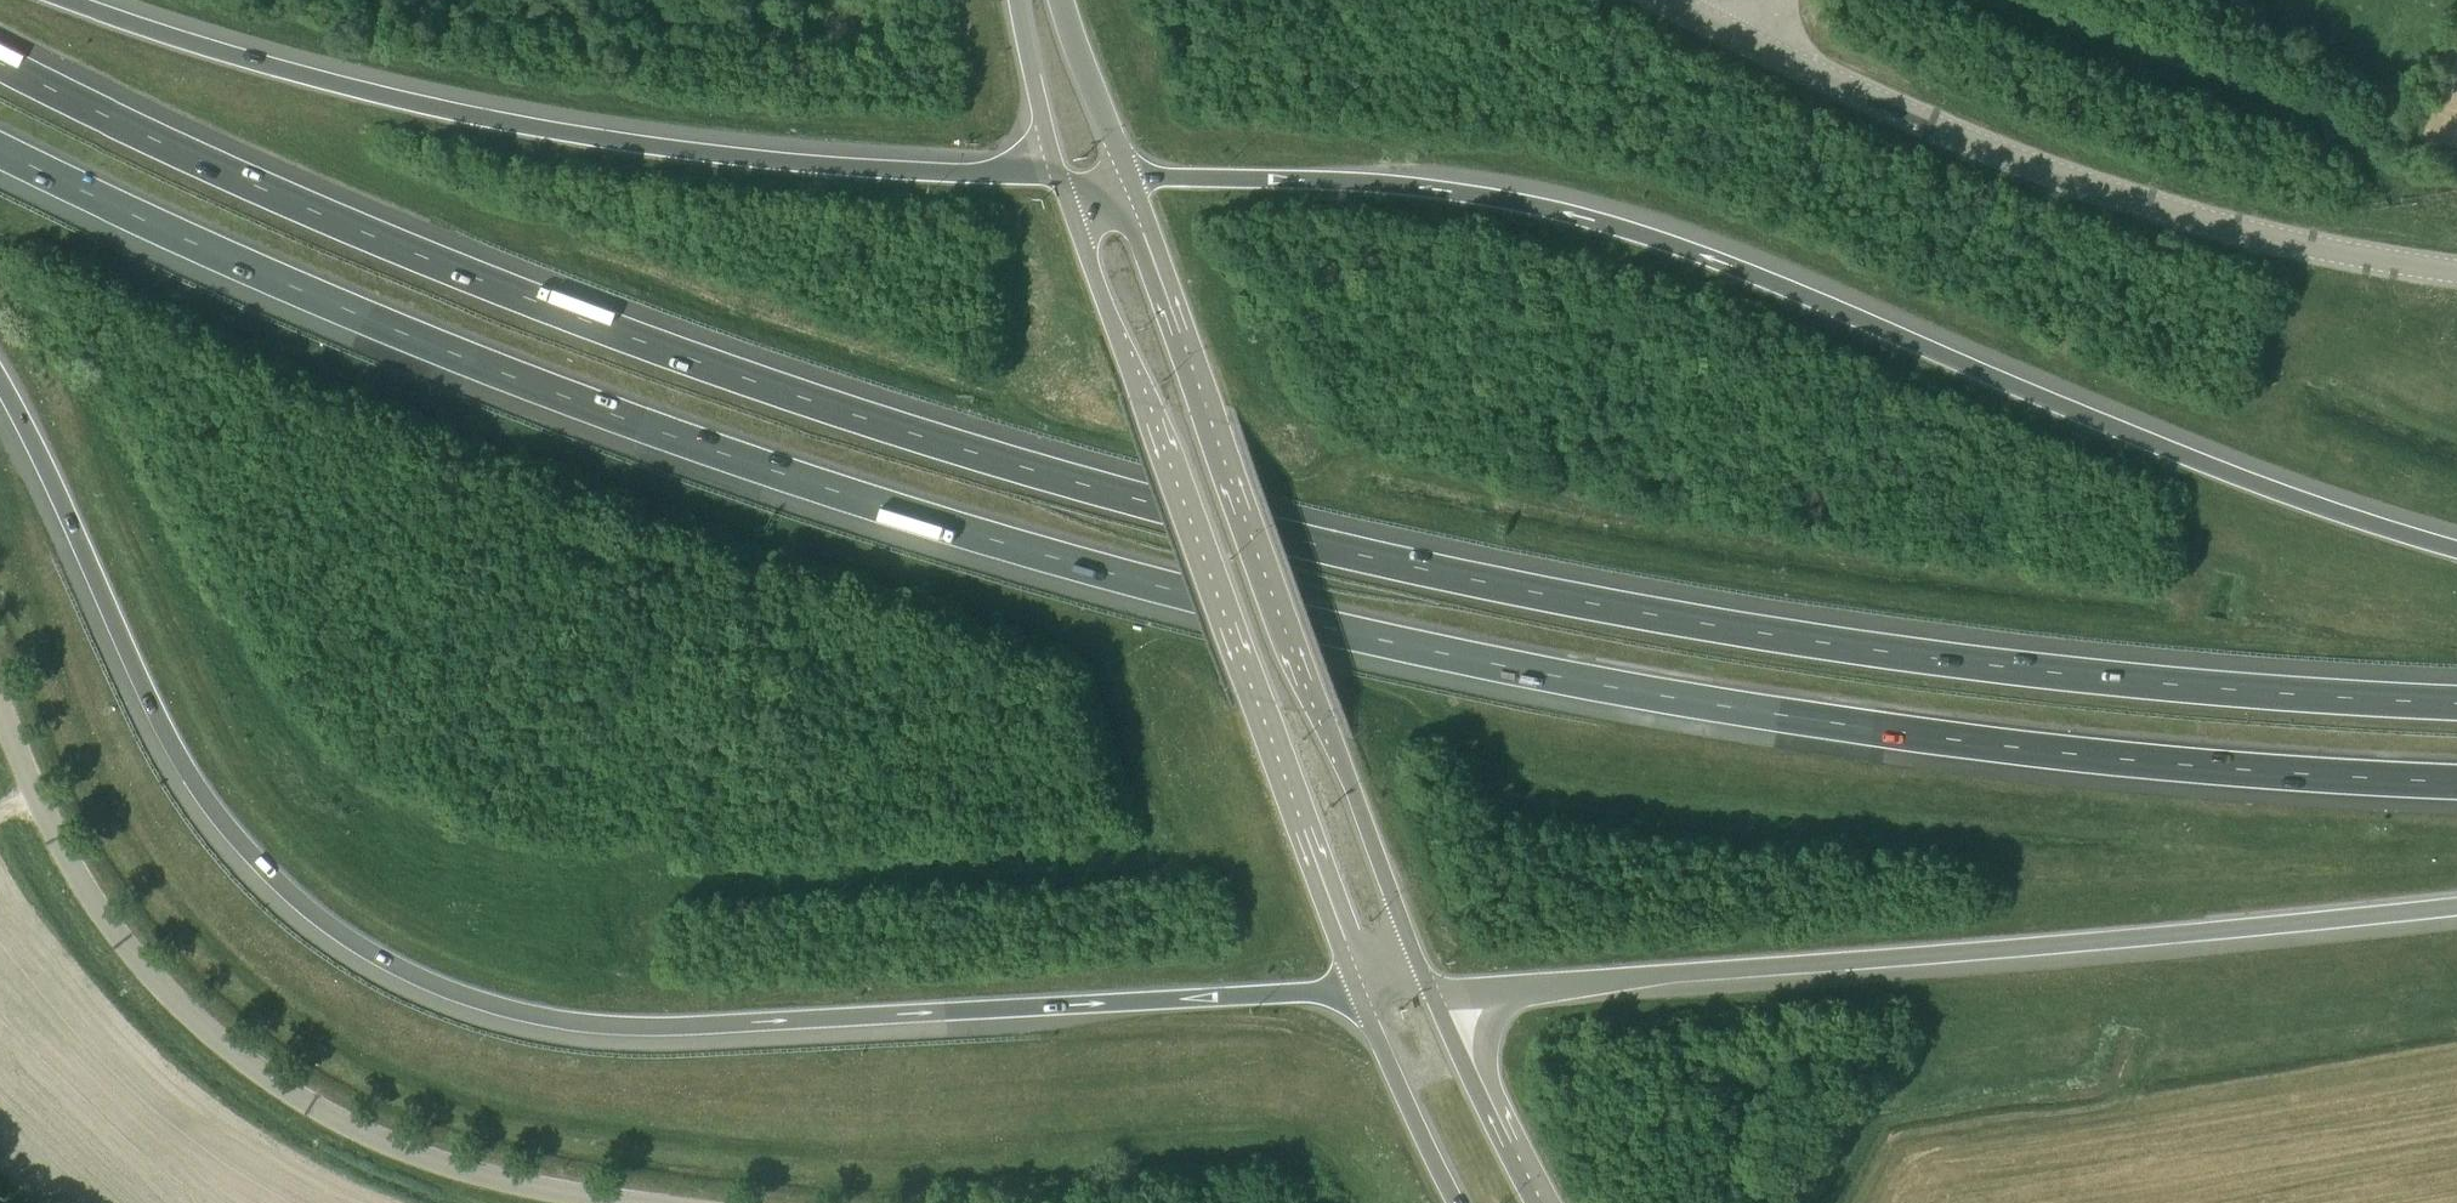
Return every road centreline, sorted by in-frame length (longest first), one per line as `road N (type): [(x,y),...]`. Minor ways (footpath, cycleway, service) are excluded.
road 1 (motorway): [(2456,703),(2201,685),(1736,629),(1300,538),(1083,482),(717,367),(481,279),(0,59)]
road 2 (motorway): [(0,153),(457,359),(895,512),(1078,566),(1322,626),(1706,705),(2090,758),(2456,779)]
road 3 (motorway): [(0,373),(151,705),(207,803),(281,888),(396,968),(505,1012),(635,1031),(1358,989)]
road 4 (motorway): [(2456,553),(2200,464),(1688,255),(1510,205),(1297,179),(1130,177)]
road 5 (motorway): [(1431,989),(1957,953),(2456,903)]
road 6 (motorway): [(1060,178),(694,148),(554,128),(255,61),(72,0)]
road 7 (primary): [(1431,989),(1130,177)]
road 8 (tertiary): [(645,1202),(487,1178),(407,1152),(329,1115),(198,1026),(140,963),(75,870),(0,710)]
road 9 (primary): [(1060,178),(1149,402),(1358,989)]
road 10 (tertiary): [(2456,270),(2317,256),(2110,199),(1663,0)]
road 11 (primary): [(1540,1202),(1431,989)]
road 12 (primary): [(1358,989),(1456,1202)]
road 13 (tertiary): [(1130,177),(1063,0)]
road 14 (tertiary): [(1019,0),(1060,178)]

